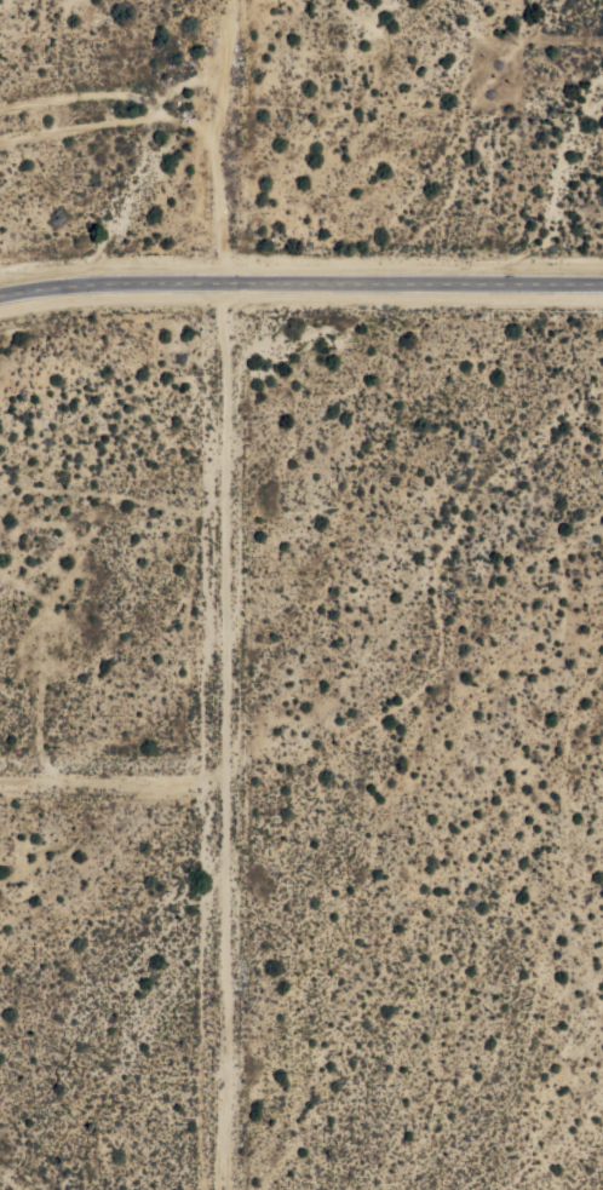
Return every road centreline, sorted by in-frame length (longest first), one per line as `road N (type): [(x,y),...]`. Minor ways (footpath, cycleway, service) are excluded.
road 1 (residential): [(228,278),(233,1189)]
road 2 (residential): [(0,291),(76,278),(602,281)]
road 3 (track): [(0,779),(225,780)]

